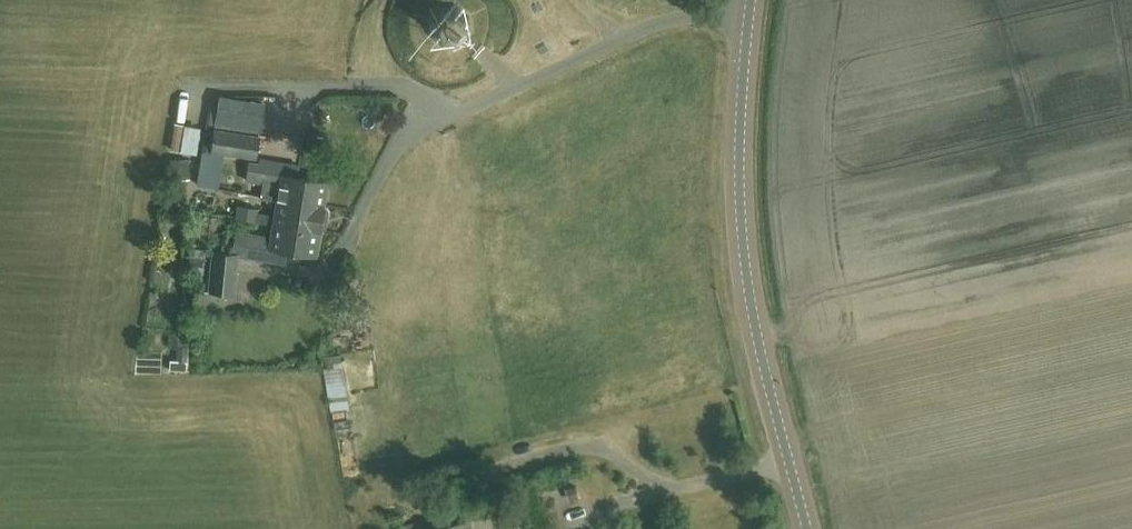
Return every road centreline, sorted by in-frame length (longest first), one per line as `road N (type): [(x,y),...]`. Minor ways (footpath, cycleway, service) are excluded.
road 1 (tertiary): [(789,479),(745,248),(739,145),(749,0)]
road 2 (unclassified): [(648,512),(789,479)]

